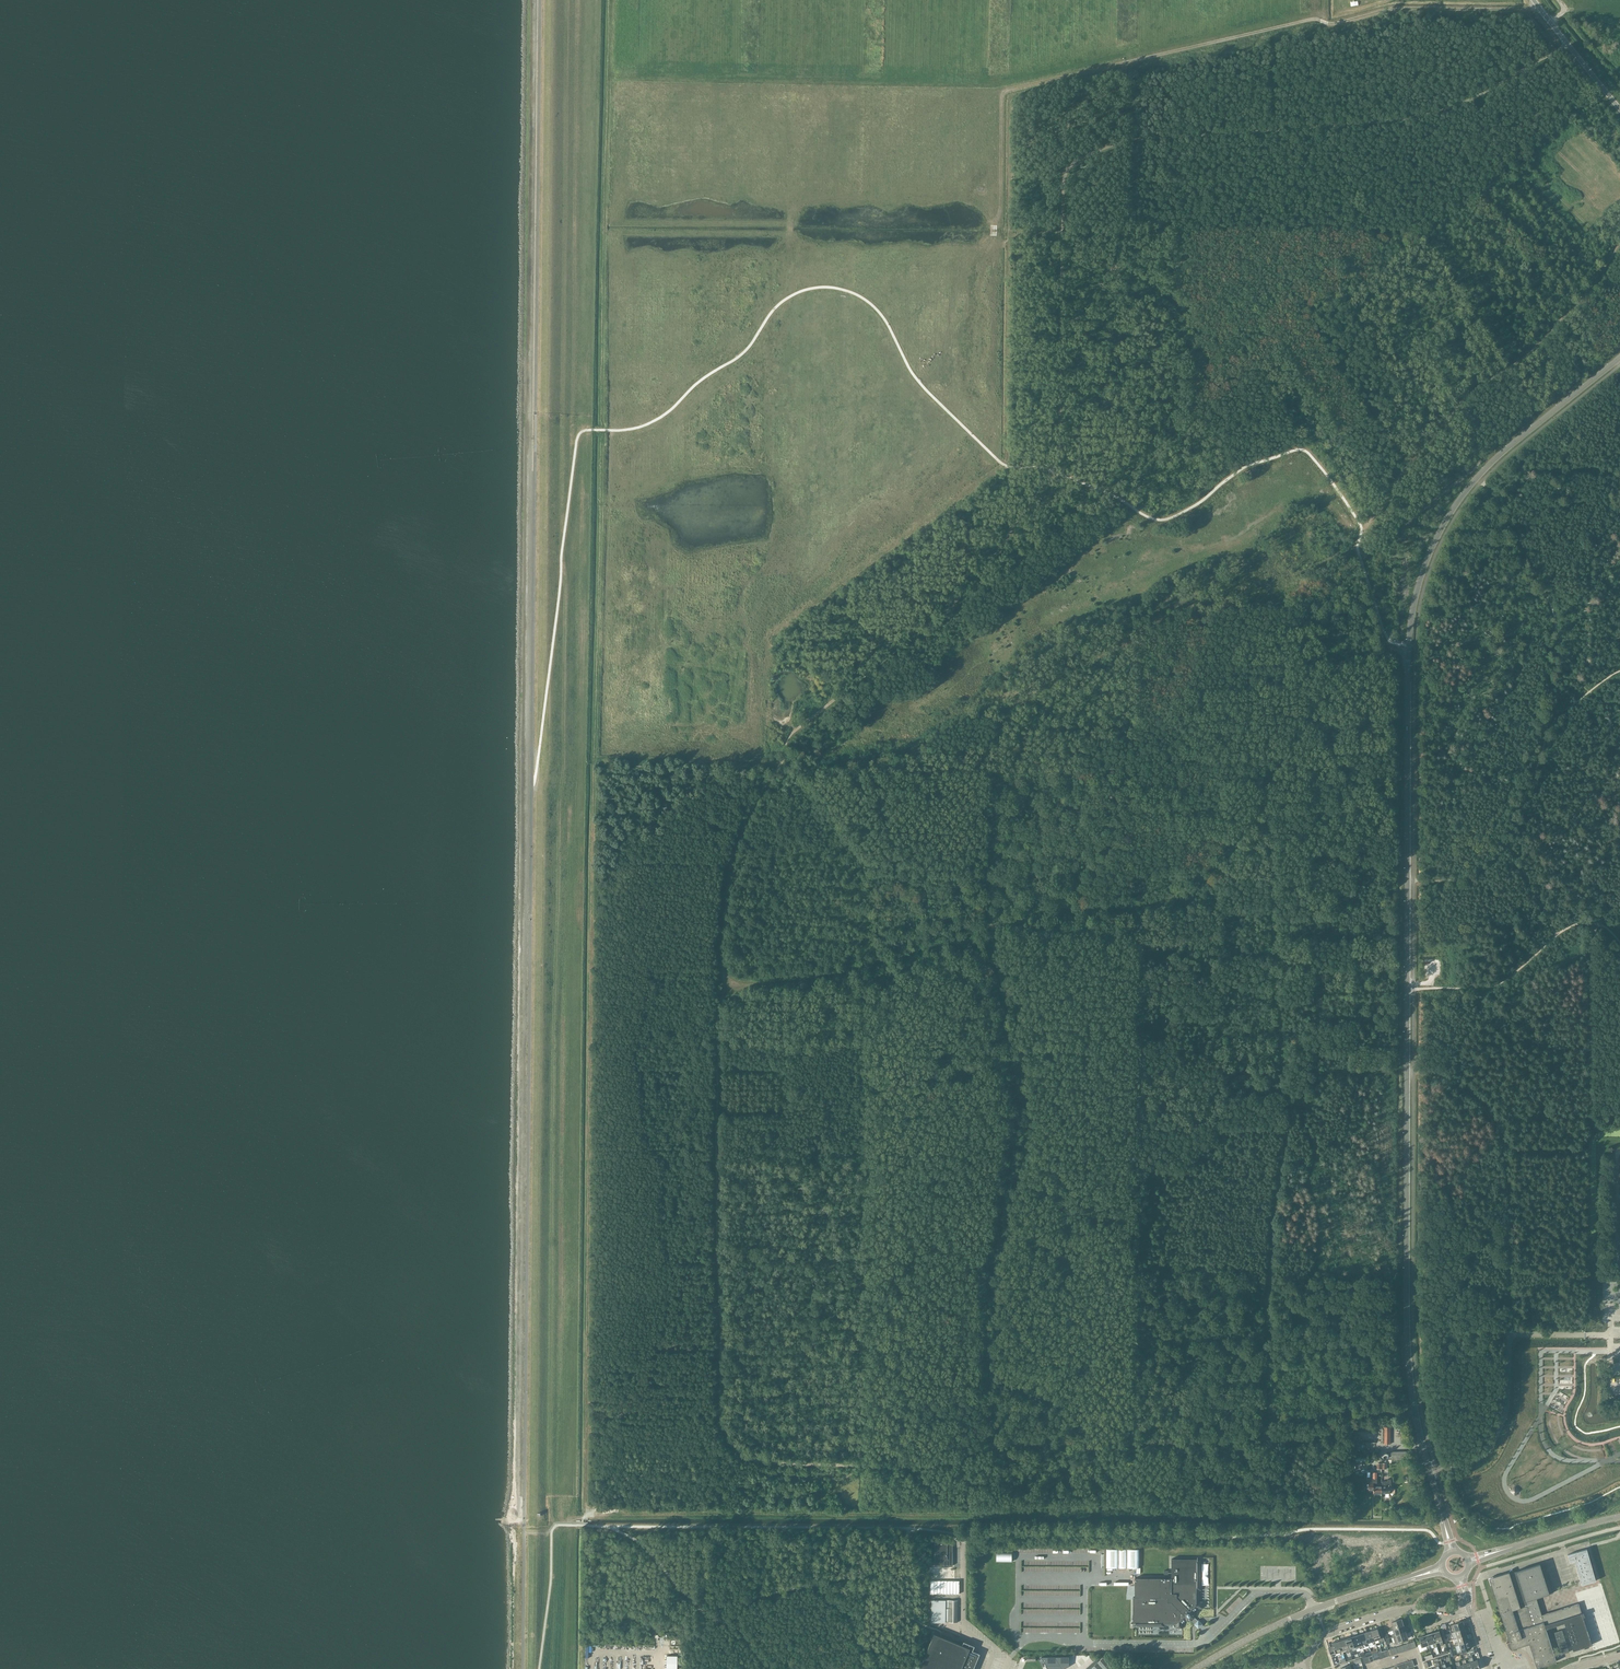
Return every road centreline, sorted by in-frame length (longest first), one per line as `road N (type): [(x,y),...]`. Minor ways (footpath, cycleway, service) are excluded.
road 1 (track): [(1567,43),(1435,112),(1128,140),(1066,172),(1055,462),(962,594),(789,736),(730,865),(717,1210),(720,1418),(738,1451)]
road 2 (unclassified): [(523,1668),(540,0)]
road 3 (unclassified): [(1443,1516),(1415,1413),(1407,1336),(1412,614),(1430,552),(1463,494),(1503,451),(1619,357)]
road 4 (track): [(996,1445),(987,1303),(1017,1110),(988,893),(1002,723),(1028,695),(1113,651),(1209,609),(1292,598),(1351,550),(1352,534)]
road 5 (track): [(1398,649),(1329,672),(1232,846),(1187,890),(1143,907),(1032,913),(861,966),(721,989)]
road 6 (track): [(586,1515),(594,758)]
road 7 (track): [(1537,4),(1312,19),(1005,91),(1000,211),(986,253)]
road 8 (track): [(738,1451),(772,1463),(903,1465),(996,1445),(1299,1439),(1359,1414),(1415,1413)]
road 9 (track): [(588,1514),(1246,1516)]
road 10 (track): [(1266,1440),(1268,1296),(1287,1118),(1263,794)]
road 11 (track): [(1357,542),(1463,398),(1540,341),(1595,283),(1619,241)]
road 12 (track): [(594,758),(603,430)]
road 13 (track): [(1345,291),(1093,487)]
road 14 (track): [(1509,1334),(1497,1128),(1453,1083),(1415,1073)]
road 15 (secondary): [(1195,1668),(1305,1612),(1414,1577)]
road 16 (track): [(1441,426),(1348,296)]
road 17 (unclassified): [(1619,109),(1534,0)]
road 18 (residential): [(1304,1662),(1321,1635),(1414,1608)]
road 19 (secondary): [(1500,1550),(1619,1516)]

